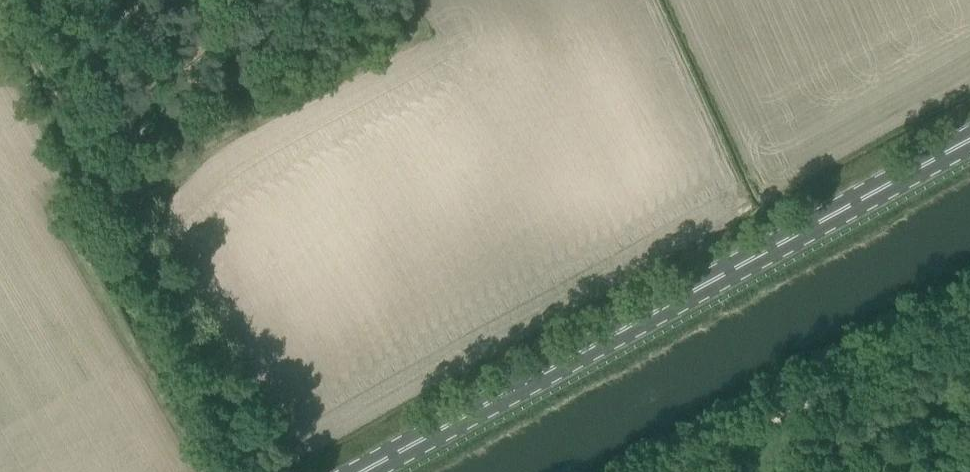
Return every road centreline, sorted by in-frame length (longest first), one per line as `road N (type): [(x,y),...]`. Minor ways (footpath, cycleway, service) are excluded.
road 1 (primary): [(368,471),(969,142)]
road 2 (track): [(0,3),(278,471)]
road 3 (track): [(969,311),(675,471)]

